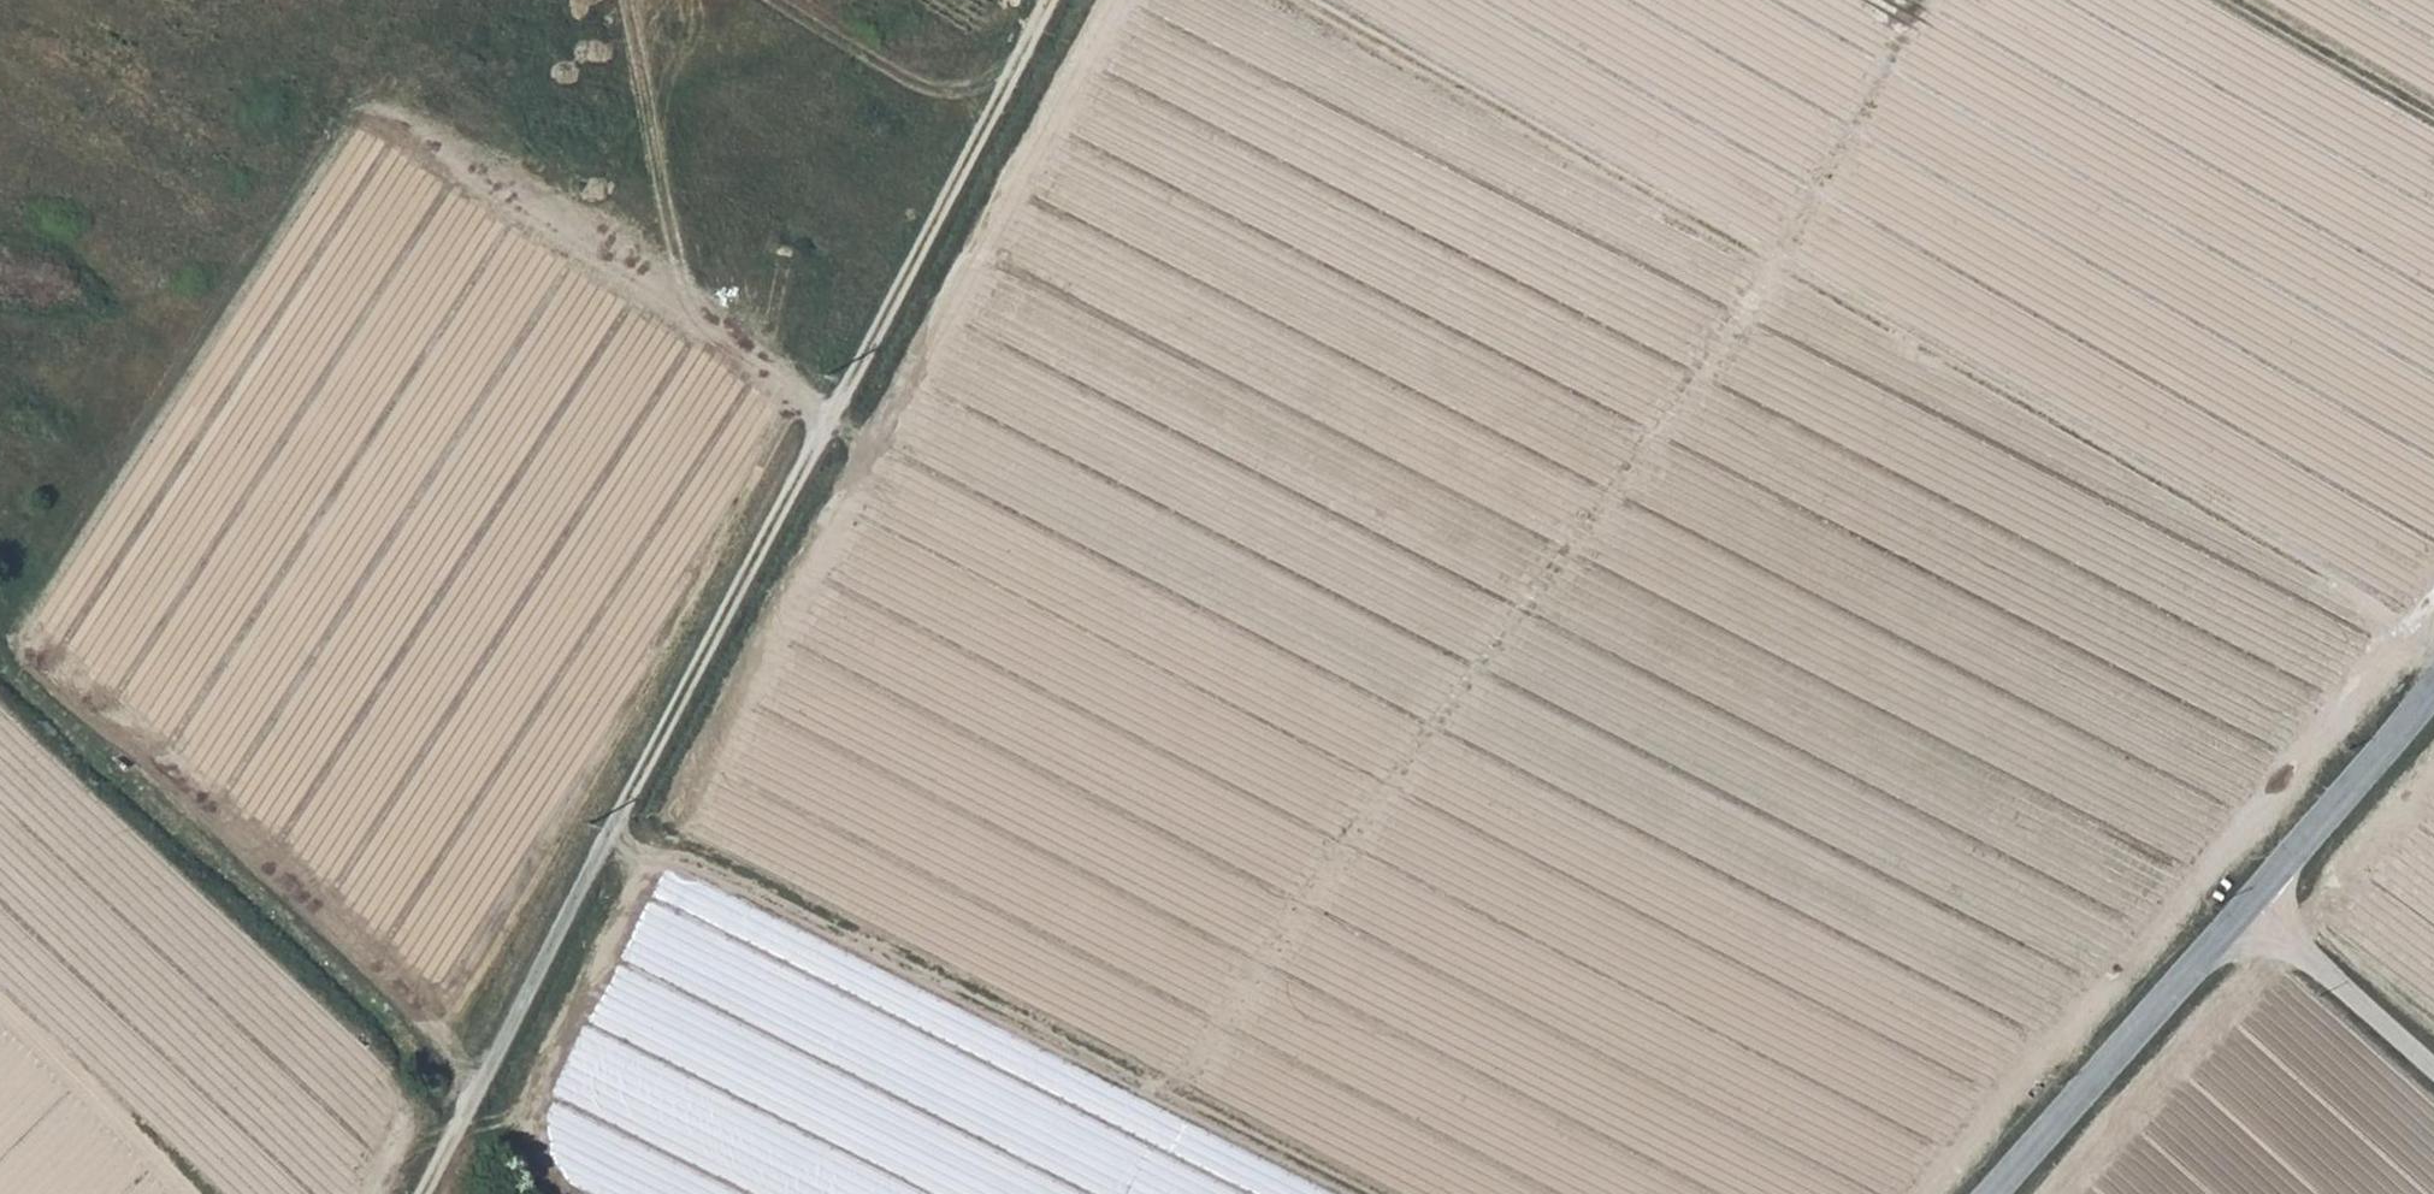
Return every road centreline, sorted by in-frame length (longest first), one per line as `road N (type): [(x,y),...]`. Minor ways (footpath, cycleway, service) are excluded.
road 1 (track): [(1050,0),(412,1193)]
road 2 (track): [(1285,0),(1793,269),(2433,650)]
road 3 (unclassified): [(1993,1193),(2433,694)]

